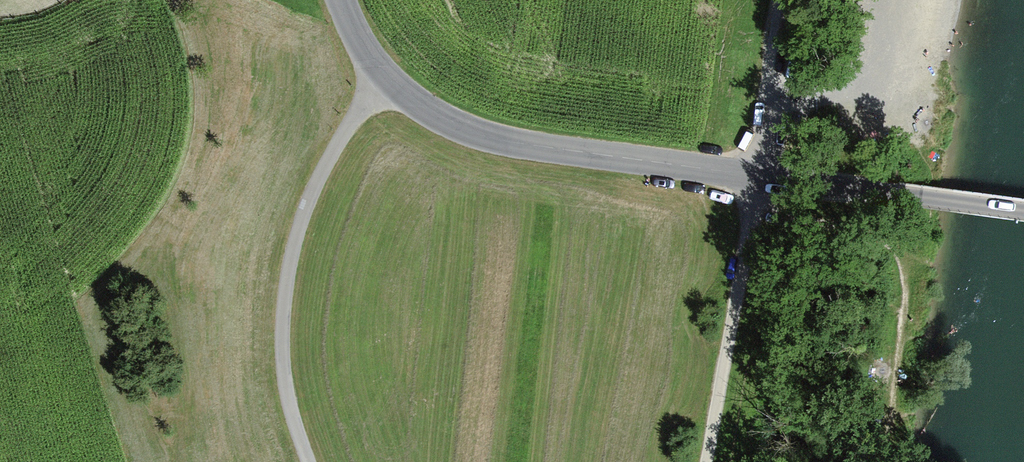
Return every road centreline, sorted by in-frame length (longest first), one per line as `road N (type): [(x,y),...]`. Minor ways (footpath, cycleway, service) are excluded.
road 1 (unclassified): [(1023,211),(510,142),(444,119),(383,84),(341,0)]
road 2 (track): [(306,461),(283,393),(280,317),(291,240),(321,167),(383,84)]
road 3 (track): [(759,176),(702,461)]
road 4 (track): [(769,109),(895,72),(908,0)]
road 5 (track): [(910,226),(807,201),(759,176)]

